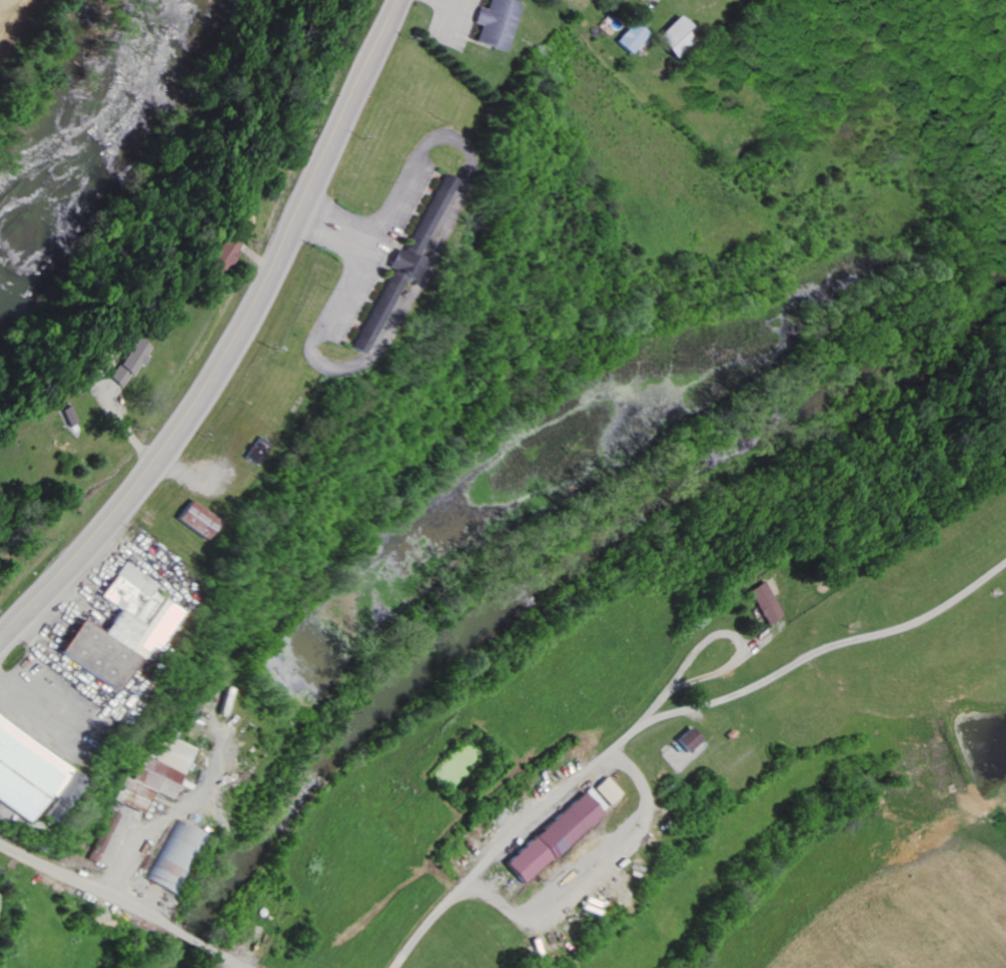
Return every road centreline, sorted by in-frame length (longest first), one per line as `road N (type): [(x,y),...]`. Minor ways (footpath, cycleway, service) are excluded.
road 1 (primary): [(0,642),(125,504),(227,357),(396,0)]

